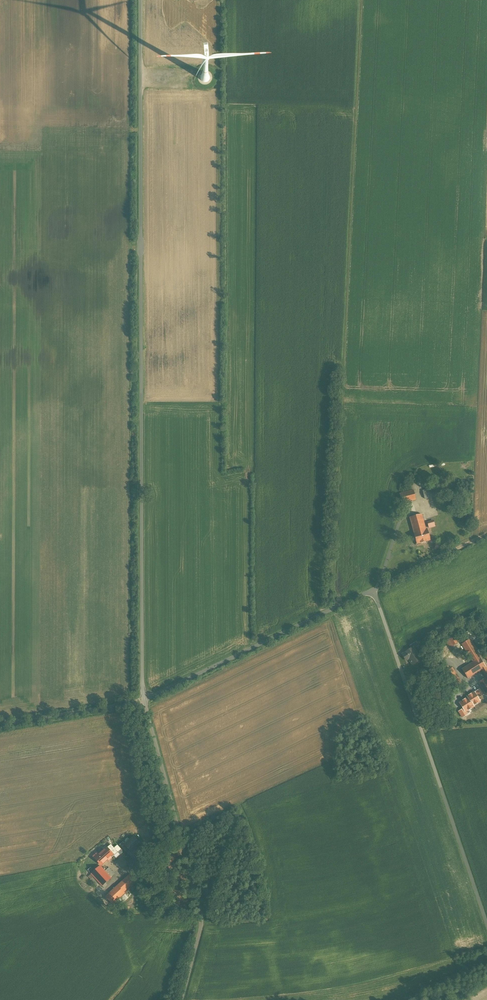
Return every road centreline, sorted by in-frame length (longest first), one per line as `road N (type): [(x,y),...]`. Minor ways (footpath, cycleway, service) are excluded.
road 1 (unclassified): [(145,687),(141,0)]
road 2 (unclassified): [(486,920),(372,592),(145,702)]
road 3 (unclassified): [(182,999),(200,911),(149,718)]
road 4 (track): [(0,728),(145,702)]
road 5 (track): [(372,592),(486,534)]

